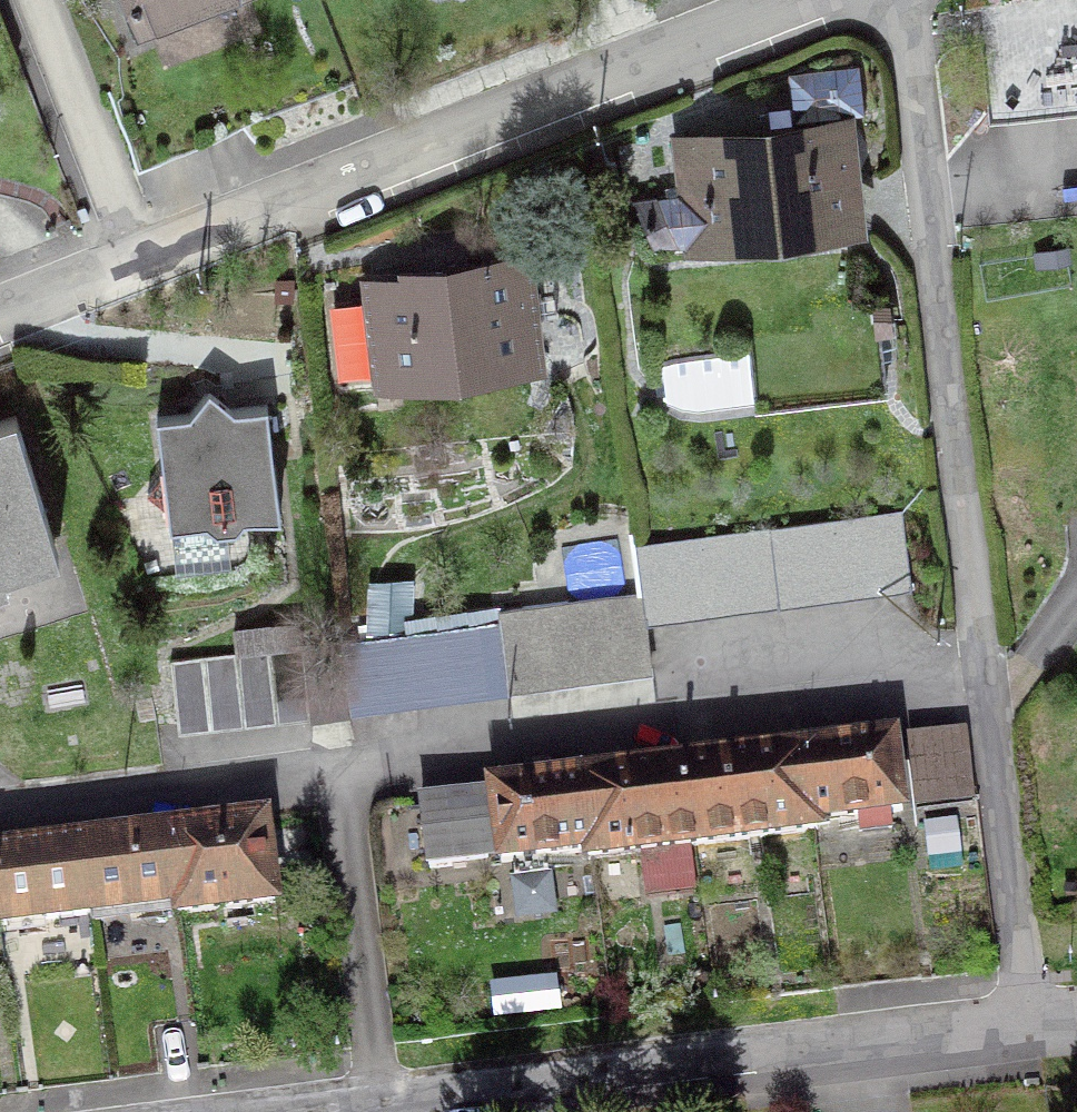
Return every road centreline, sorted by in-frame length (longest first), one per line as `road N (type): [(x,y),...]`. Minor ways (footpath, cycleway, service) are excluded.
road 1 (residential): [(994,696),(0,831)]
road 2 (residential): [(142,260),(512,102),(799,0)]
road 3 (residential): [(994,696),(909,0)]
road 4 (residential): [(501,1111),(1035,1048)]
road 5 (residential): [(1035,1048),(994,696)]
road 6 (residential): [(142,260),(30,0)]
road 7 (residential): [(0,319),(142,260)]

